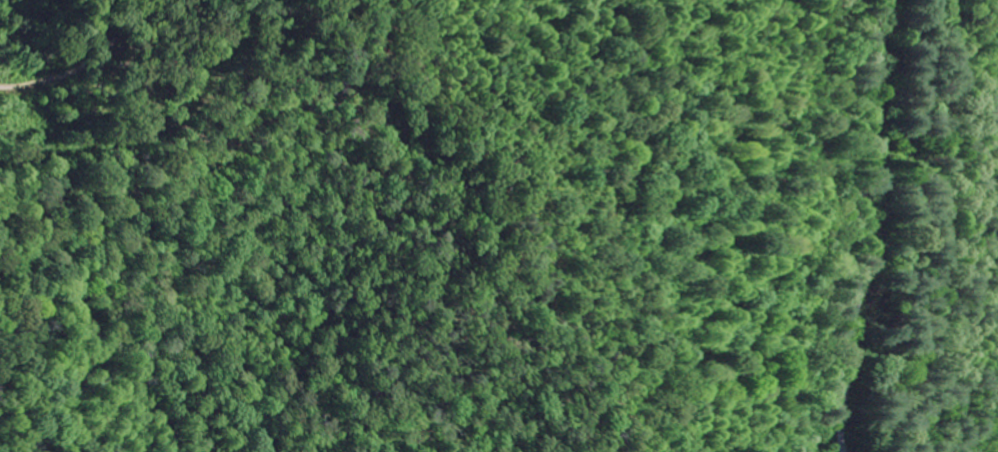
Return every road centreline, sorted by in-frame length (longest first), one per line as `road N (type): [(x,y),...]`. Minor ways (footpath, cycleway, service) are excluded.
road 1 (residential): [(858,451),(851,422),(874,176),(877,0)]

